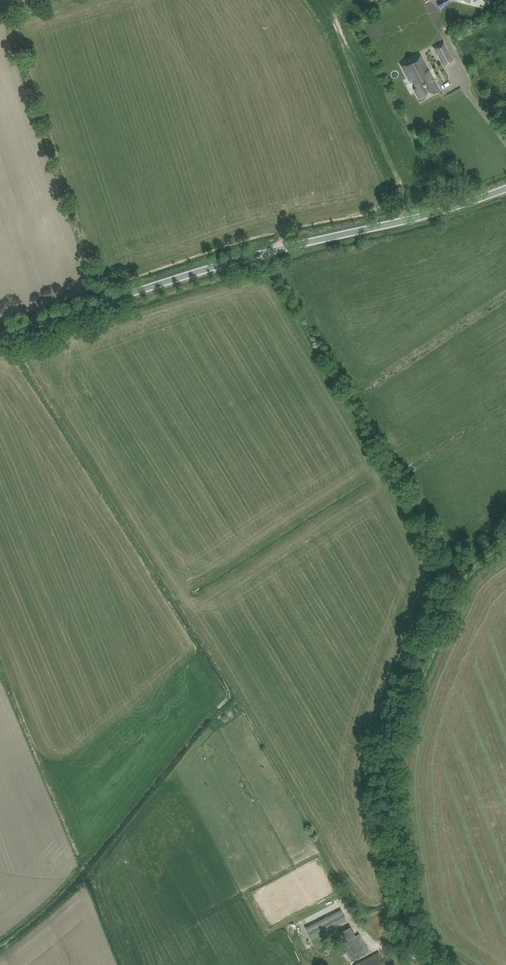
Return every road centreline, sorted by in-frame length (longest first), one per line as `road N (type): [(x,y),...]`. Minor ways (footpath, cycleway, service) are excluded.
road 1 (unclassified): [(0,337),(224,264),(505,189)]
road 2 (track): [(420,963),(399,867),(390,759),(452,584),(505,535)]

